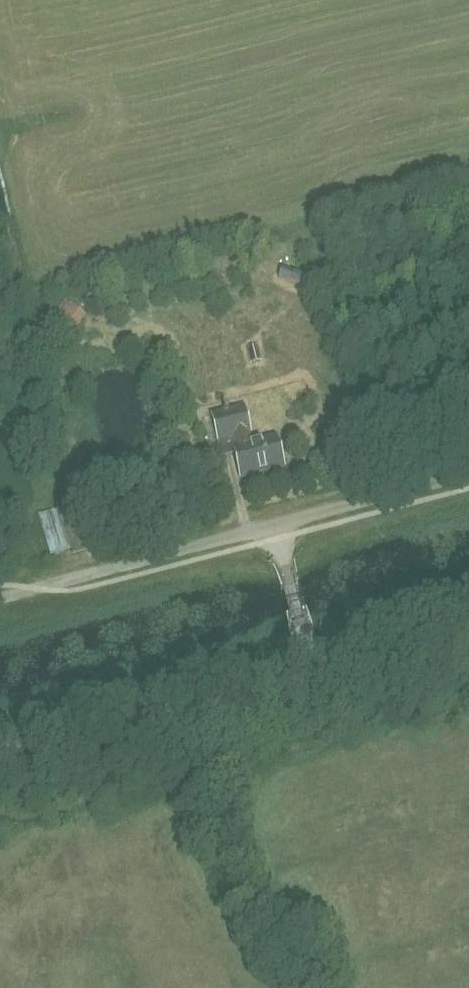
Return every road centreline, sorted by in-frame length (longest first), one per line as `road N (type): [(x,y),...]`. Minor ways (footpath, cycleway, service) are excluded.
road 1 (track): [(0,748),(309,666)]
road 2 (track): [(272,523),(0,599)]
road 3 (track): [(468,474),(272,523)]
road 4 (track): [(309,666),(468,625)]
road 5 (track): [(272,523),(309,666)]

